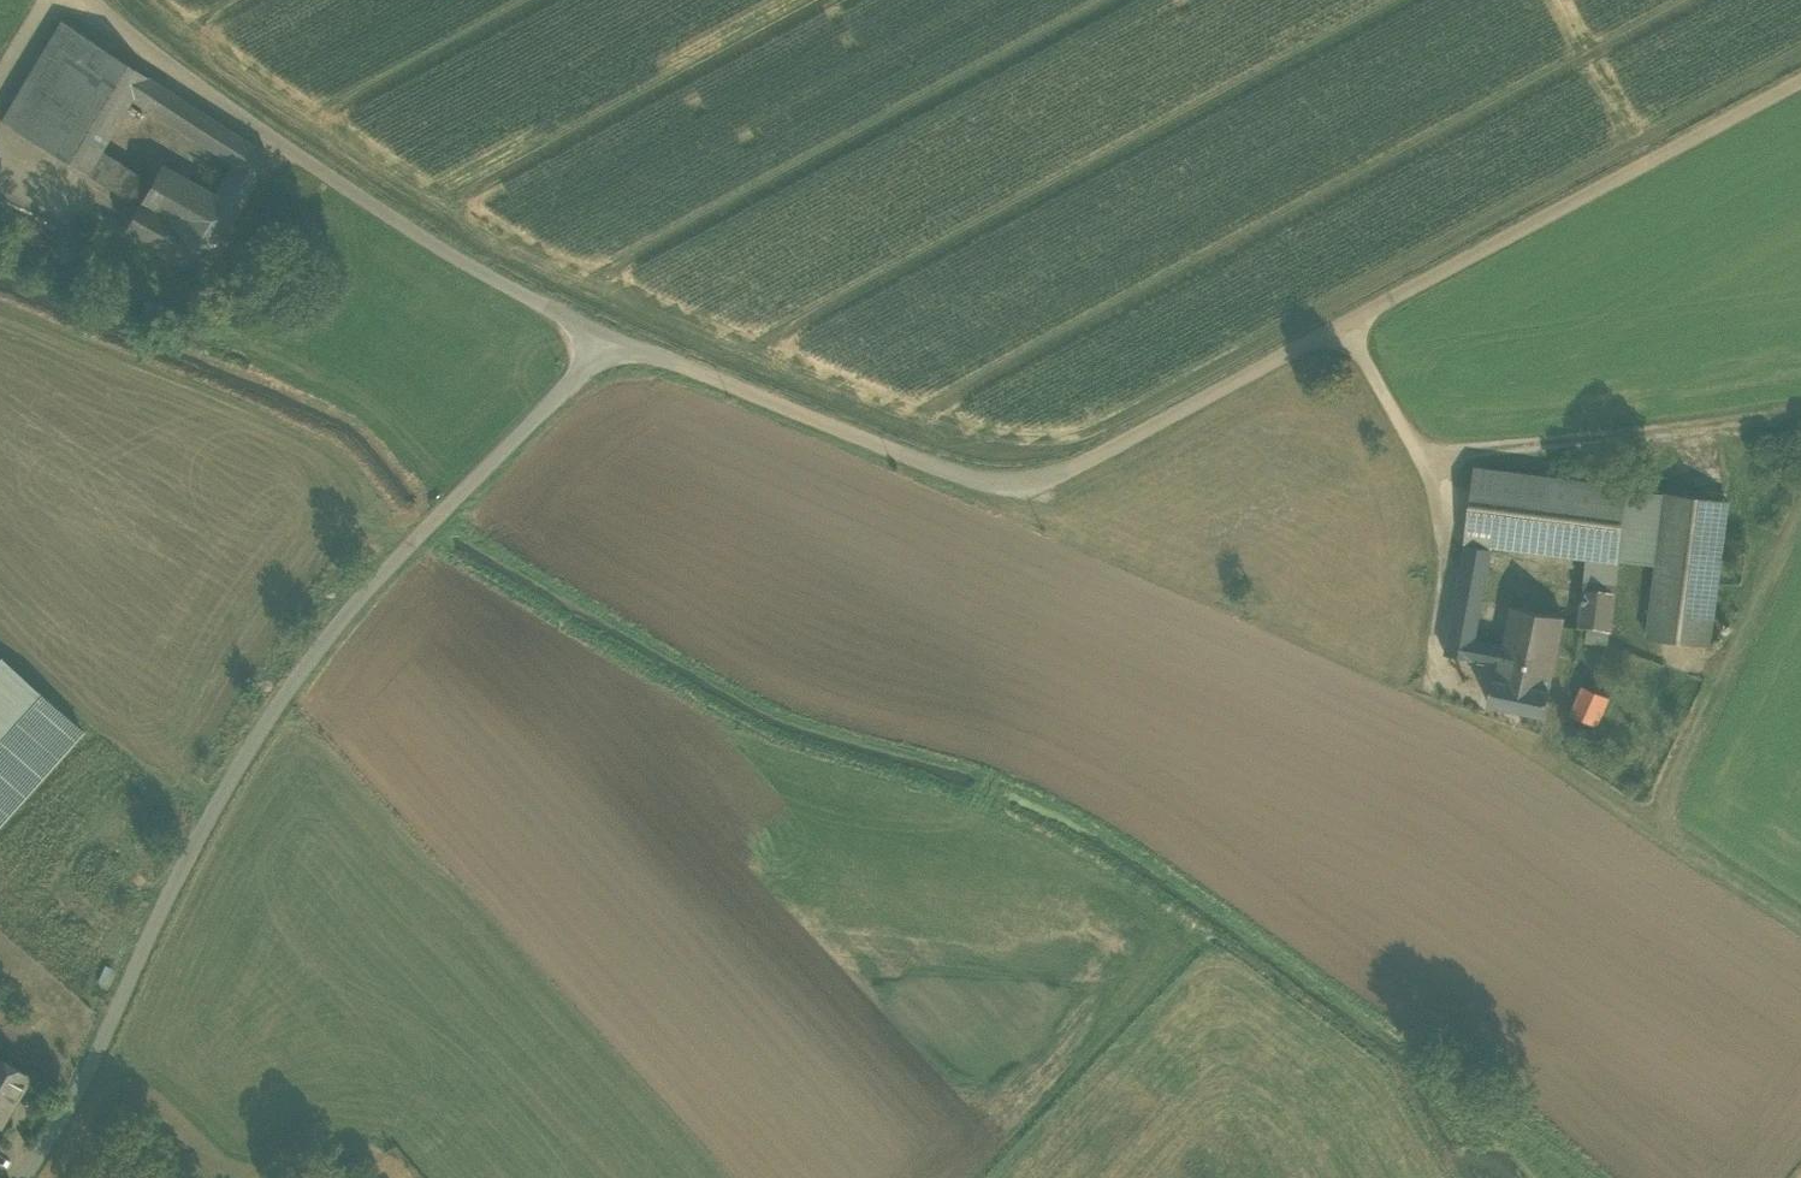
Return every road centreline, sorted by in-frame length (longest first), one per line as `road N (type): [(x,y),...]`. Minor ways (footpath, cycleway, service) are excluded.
road 1 (unclassified): [(612,339),(932,474),(1011,482),(1094,456),(1800,78)]
road 2 (unclassified): [(20,1177),(77,1098),(194,839),(334,631),(612,339)]
road 3 (unclassified): [(90,0),(182,75),(490,282),(612,339)]
road 4 (track): [(1800,418),(1425,464),(1344,320)]
road 5 (track): [(1800,922),(1658,832),(1800,508)]

